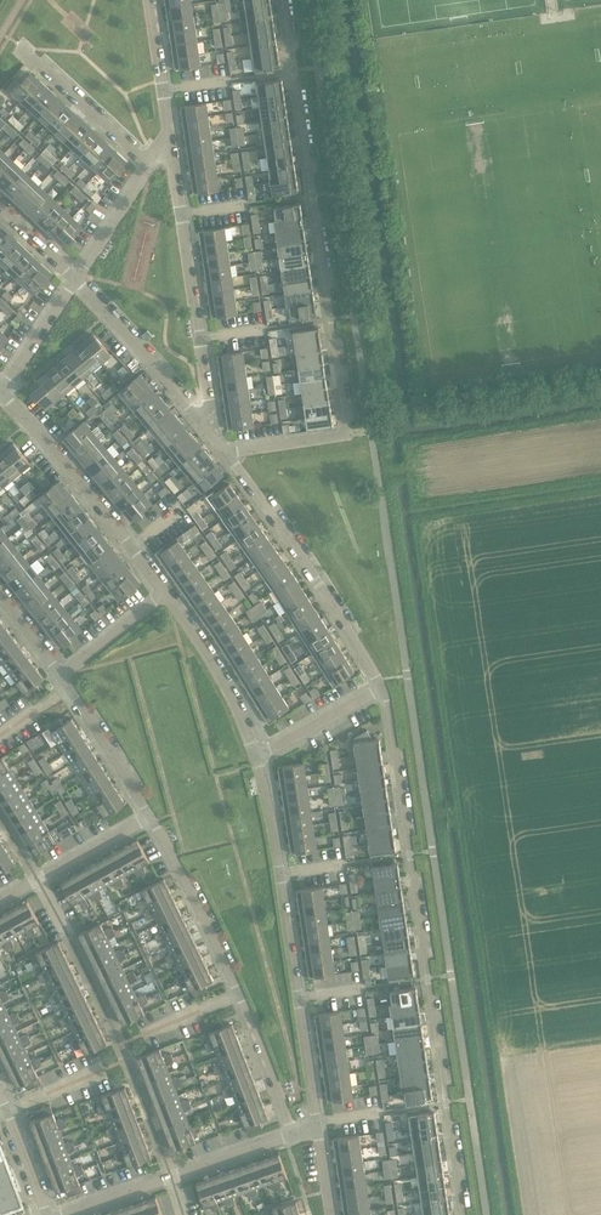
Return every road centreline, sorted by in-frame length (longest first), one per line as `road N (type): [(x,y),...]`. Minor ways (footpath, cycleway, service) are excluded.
road 1 (residential): [(228,453),(347,436),(285,0)]
road 2 (residential): [(464,1214),(381,687)]
road 3 (residential): [(316,1123),(261,755)]
road 4 (residential): [(200,419),(209,406),(170,134)]
road 5 (residential): [(381,687),(228,453)]
road 6 (residential): [(165,594),(4,388)]
road 7 (residential): [(233,997),(152,817)]
road 8 (residential): [(200,419),(75,278)]
road 9 (residential): [(261,755),(165,594)]
road 10 (residential): [(149,164),(19,44)]
road 11 (residential): [(152,817),(69,687)]
road 12 (residential): [(285,1134),(233,997)]
road 13 (residential): [(261,755),(381,687)]
road 14 (residential): [(75,278),(149,164)]
road 15 (residential): [(170,134),(151,0)]
road 16 (residential): [(62,676),(165,594)]
road 17 (residential): [(4,388),(75,278)]
road 18 (residential): [(39,879),(152,817)]

